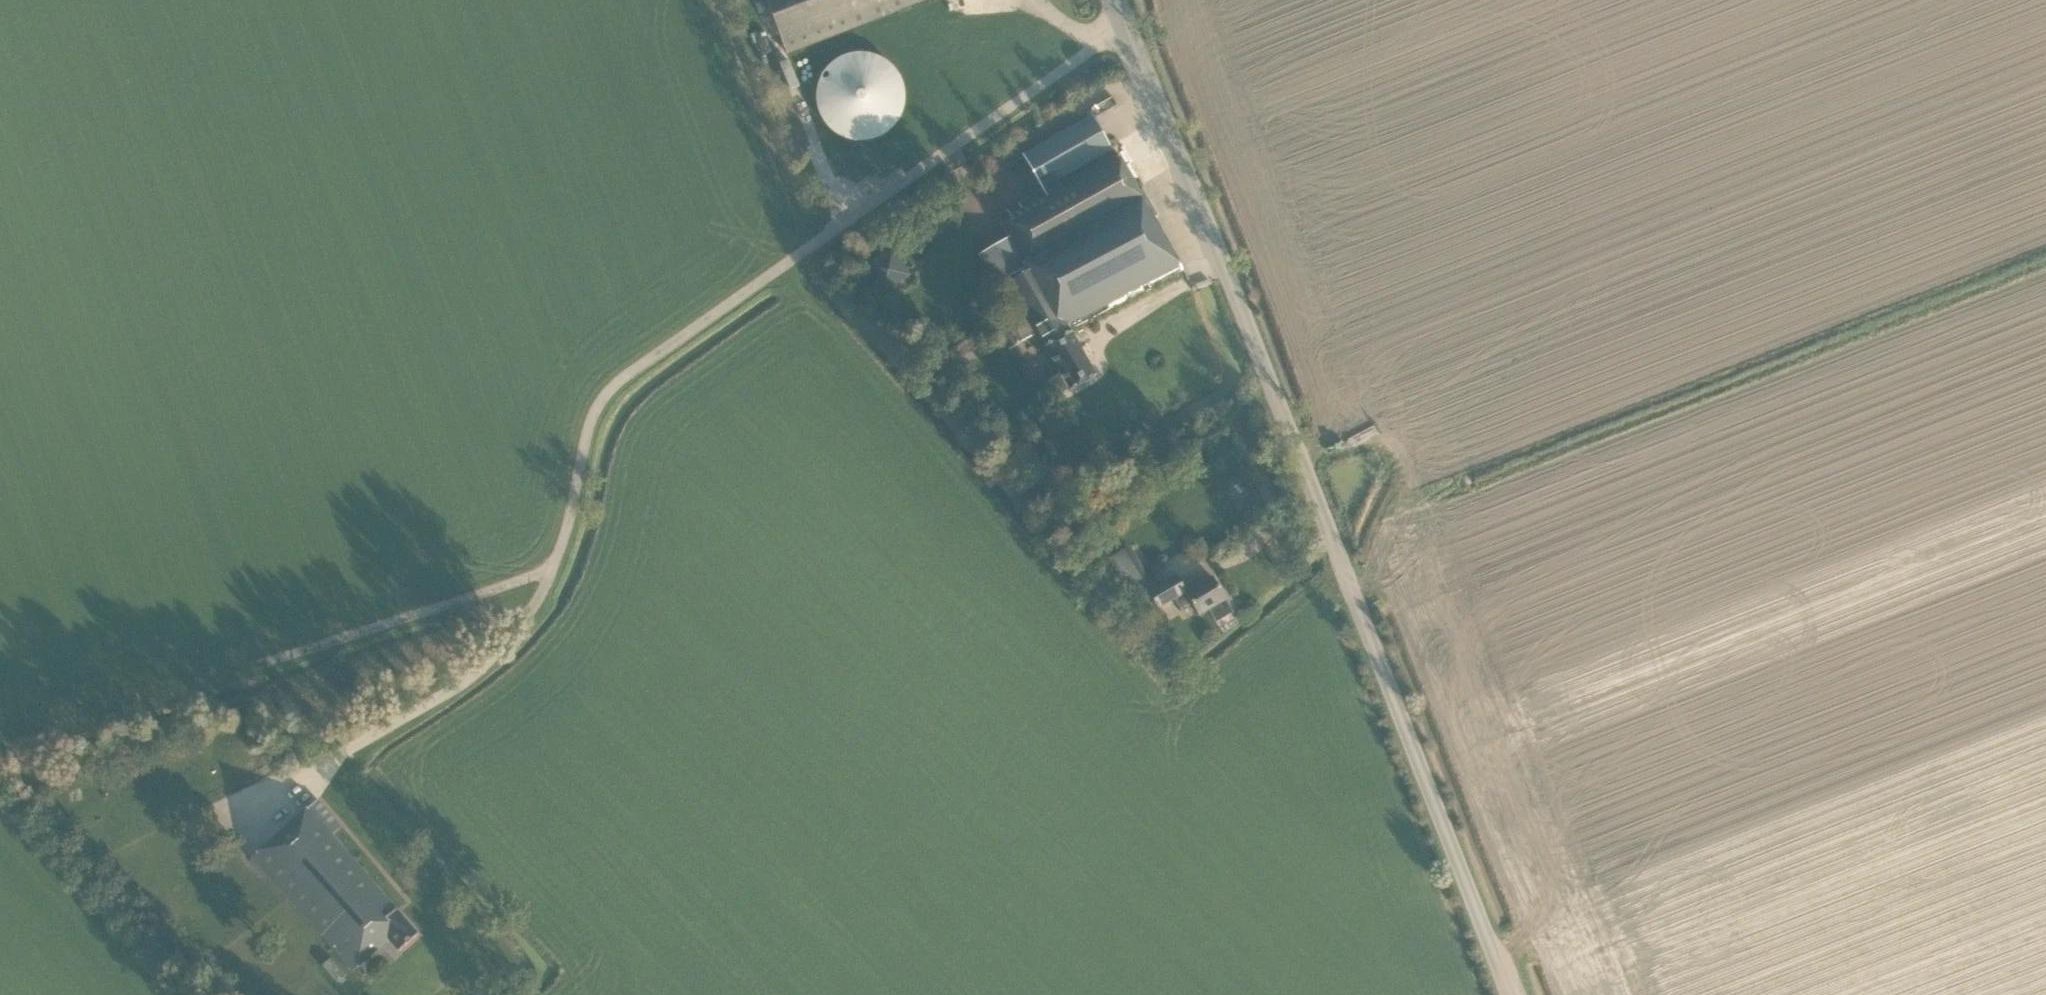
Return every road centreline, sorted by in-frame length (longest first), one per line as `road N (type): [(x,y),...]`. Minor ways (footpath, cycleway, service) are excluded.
road 1 (tertiary): [(1509,994),(1123,0)]

